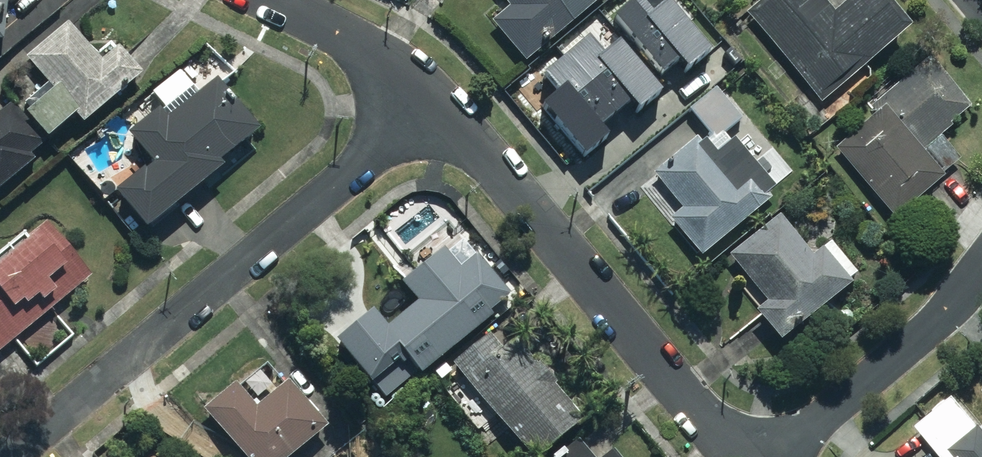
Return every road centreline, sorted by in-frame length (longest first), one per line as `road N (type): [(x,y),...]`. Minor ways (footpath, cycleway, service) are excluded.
road 1 (residential): [(5,456),(436,95)]
road 2 (residential): [(738,456),(436,95)]
road 3 (residential): [(779,456),(958,301),(981,270)]
road 4 (residential): [(436,95),(271,0)]

